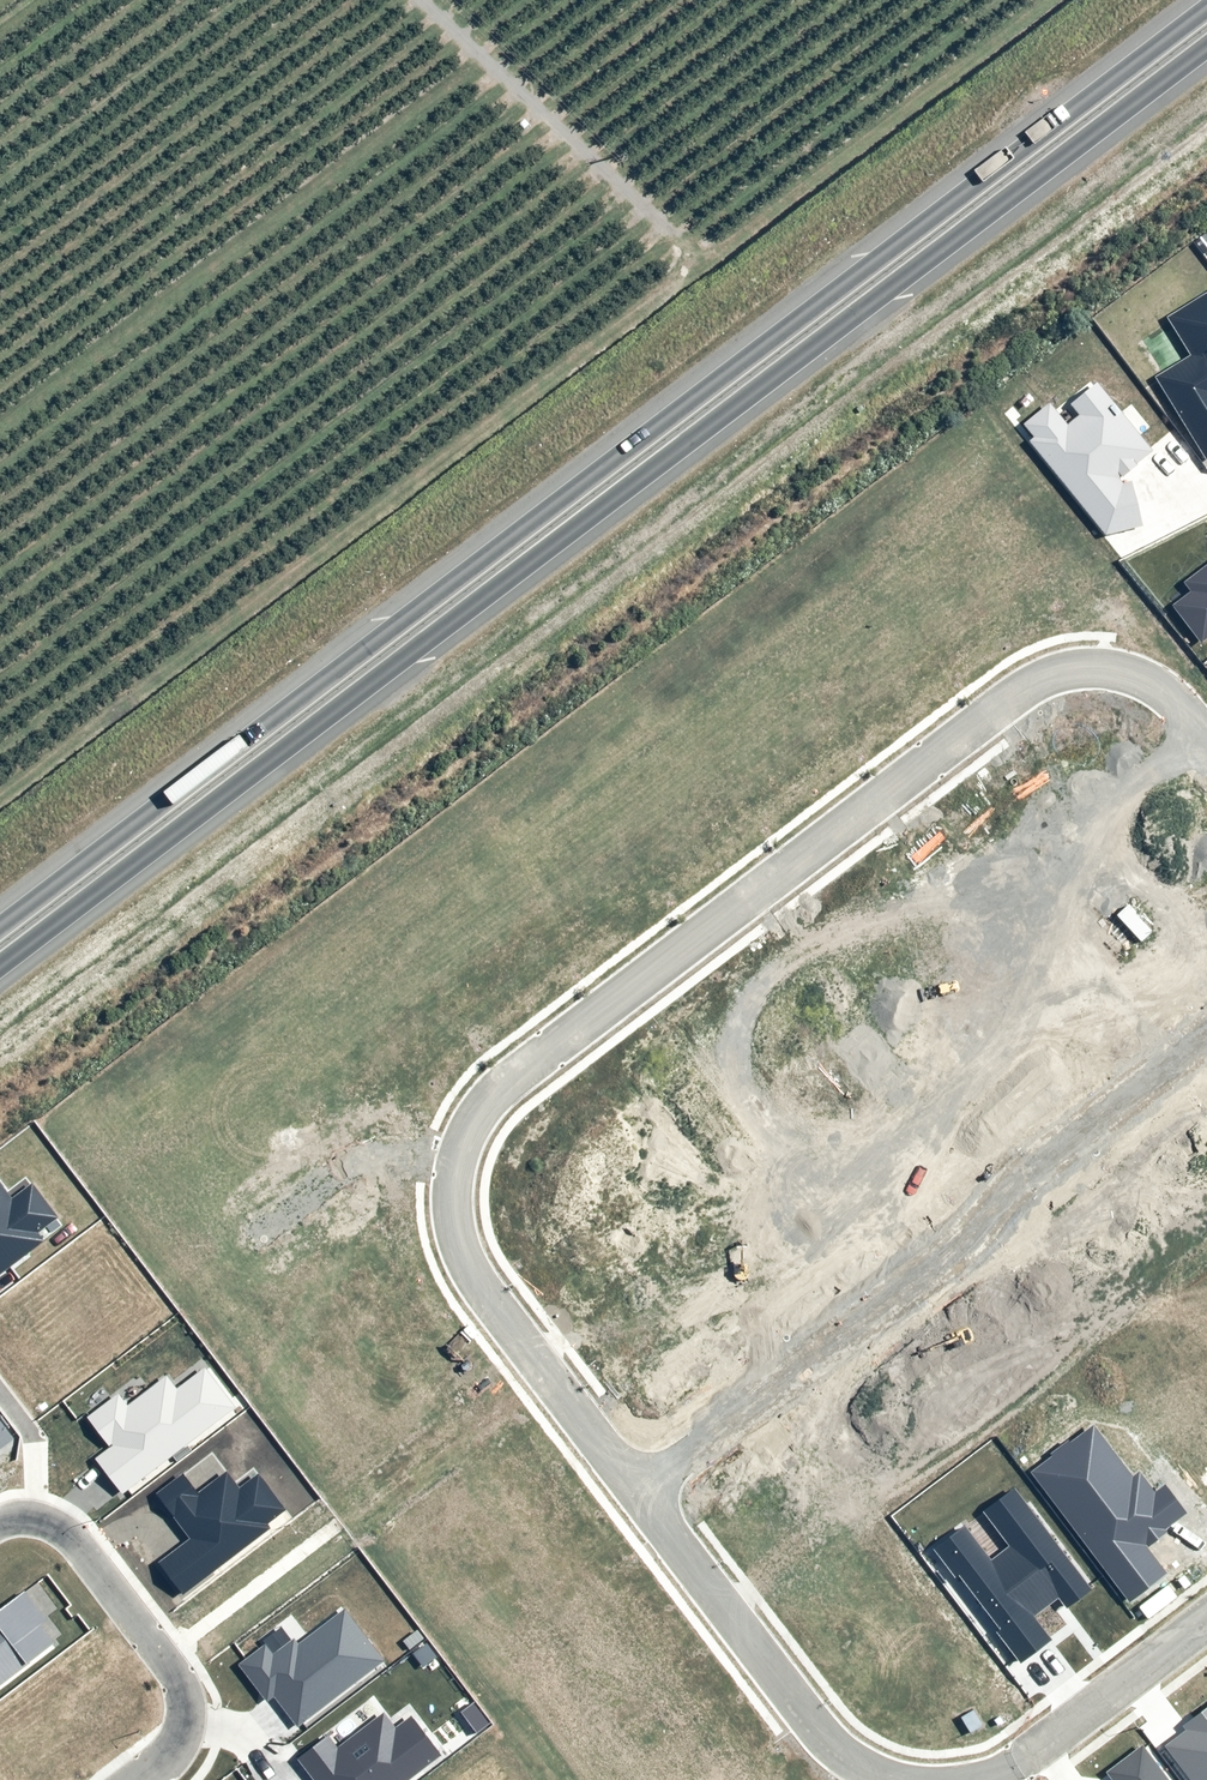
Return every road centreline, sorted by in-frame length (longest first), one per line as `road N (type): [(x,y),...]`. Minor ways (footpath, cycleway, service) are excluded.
road 1 (residential): [(897,1779),(843,1754),(813,1723),(472,1274),(455,1235),(457,1153),(500,1085),(1012,694),(1087,666),(1126,669),(1177,702),(1206,738)]
road 2 (trunk): [(0,924),(1206,6)]
road 3 (trunk): [(1206,49),(0,965)]
road 4 (unknown): [(1206,1030),(638,1491)]
road 5 (residential): [(138,1779),(185,1745),(190,1692),(70,1537),(10,1524),(0,1532)]
road 6 (residential): [(1206,1622),(1012,1771),(981,1779)]

